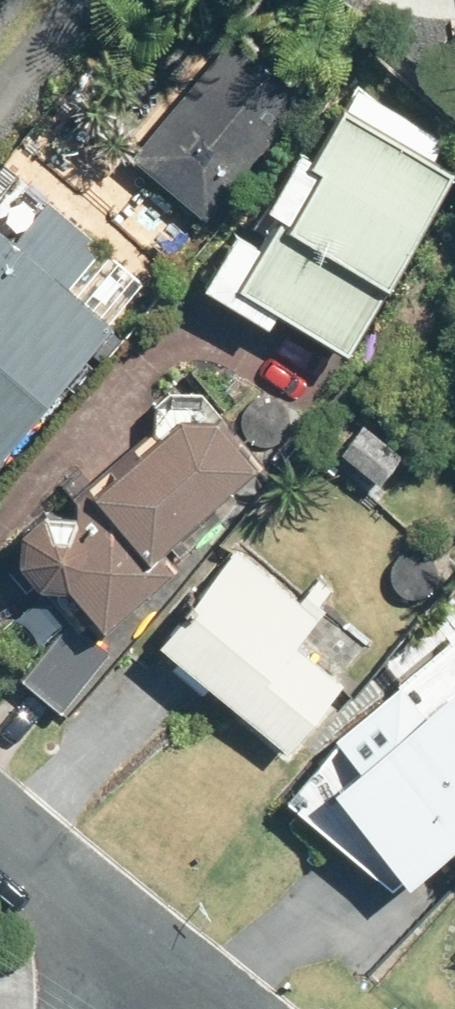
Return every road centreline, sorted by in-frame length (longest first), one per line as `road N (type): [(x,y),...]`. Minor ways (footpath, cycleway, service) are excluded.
road 1 (residential): [(0,837),(189,995)]

